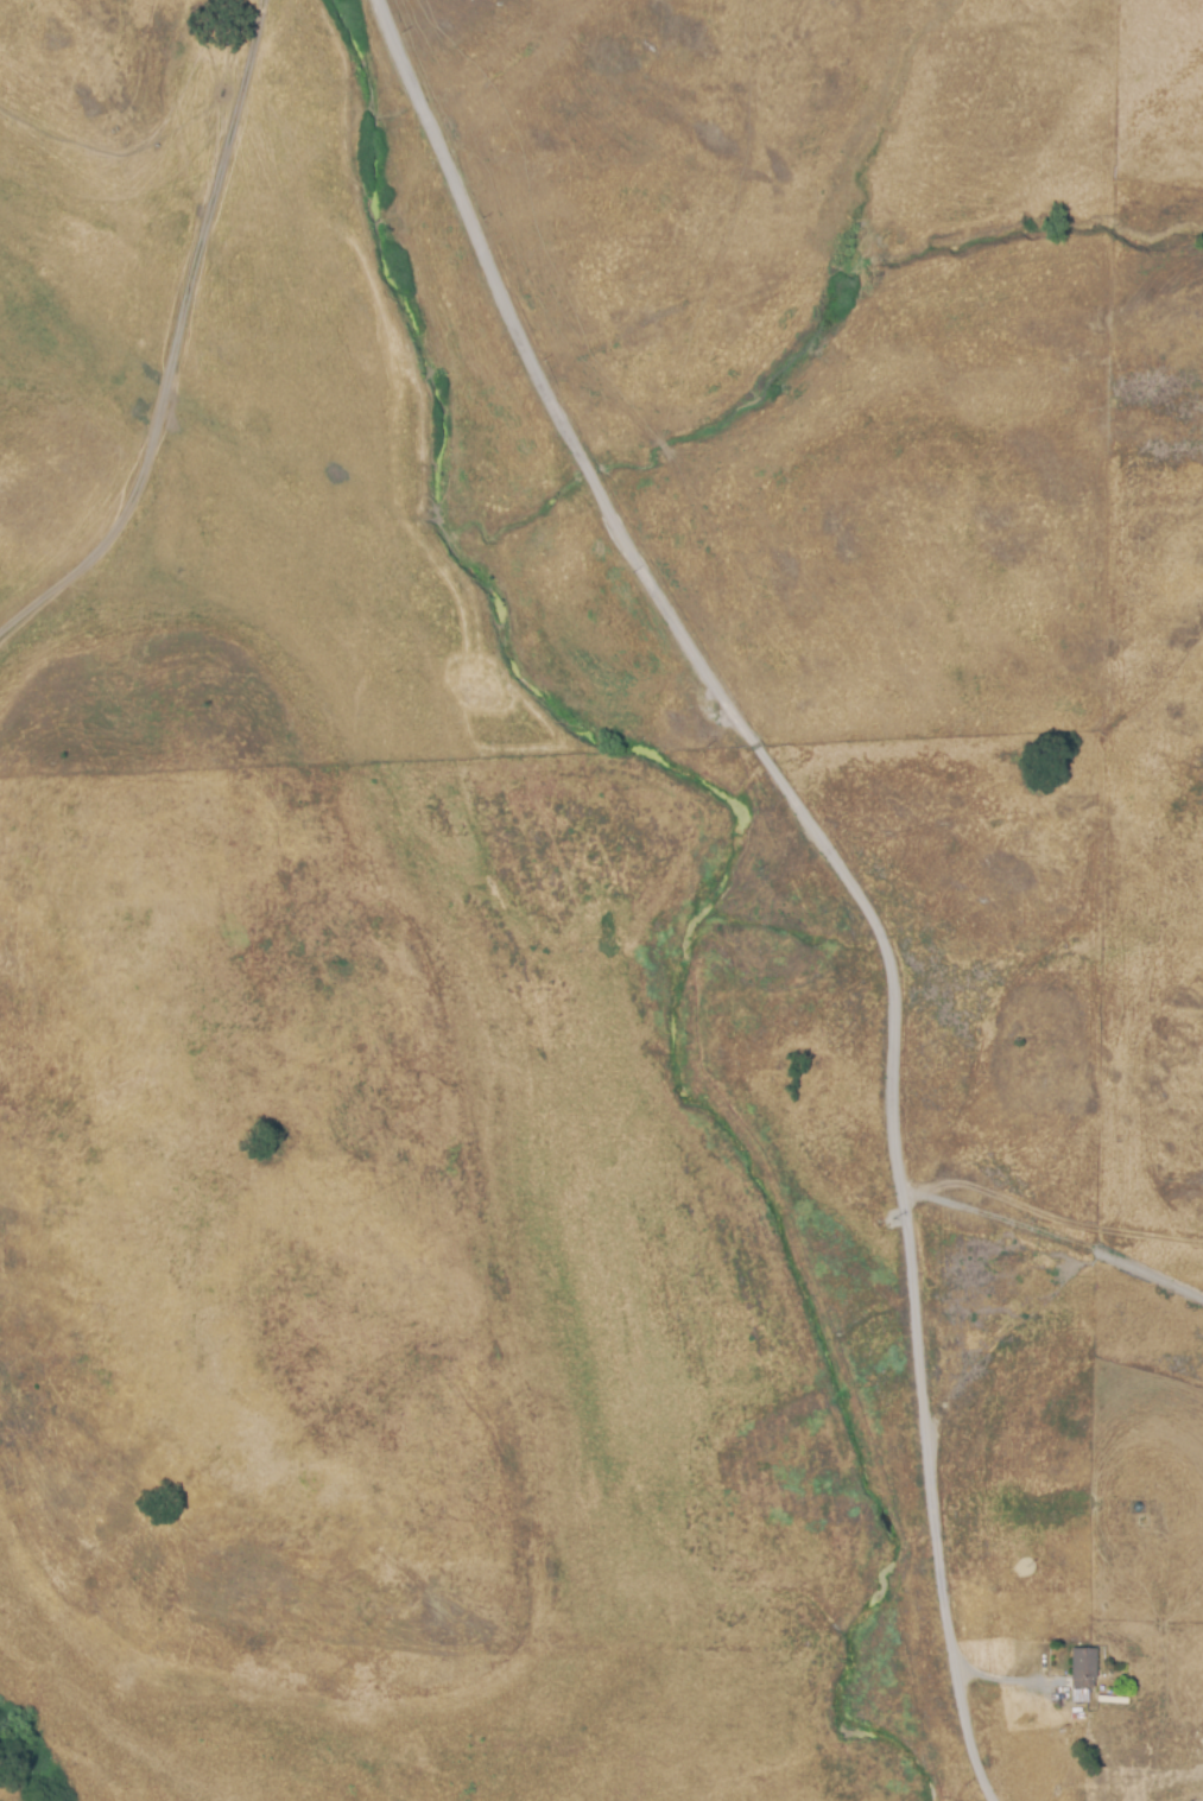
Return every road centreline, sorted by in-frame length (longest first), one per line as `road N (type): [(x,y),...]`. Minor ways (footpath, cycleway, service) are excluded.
road 1 (residential): [(382,0),(418,108),(557,413),(773,761),(881,889),(912,1175),(925,1236),(952,1270),(916,1480),(982,1769),(1002,1800)]

